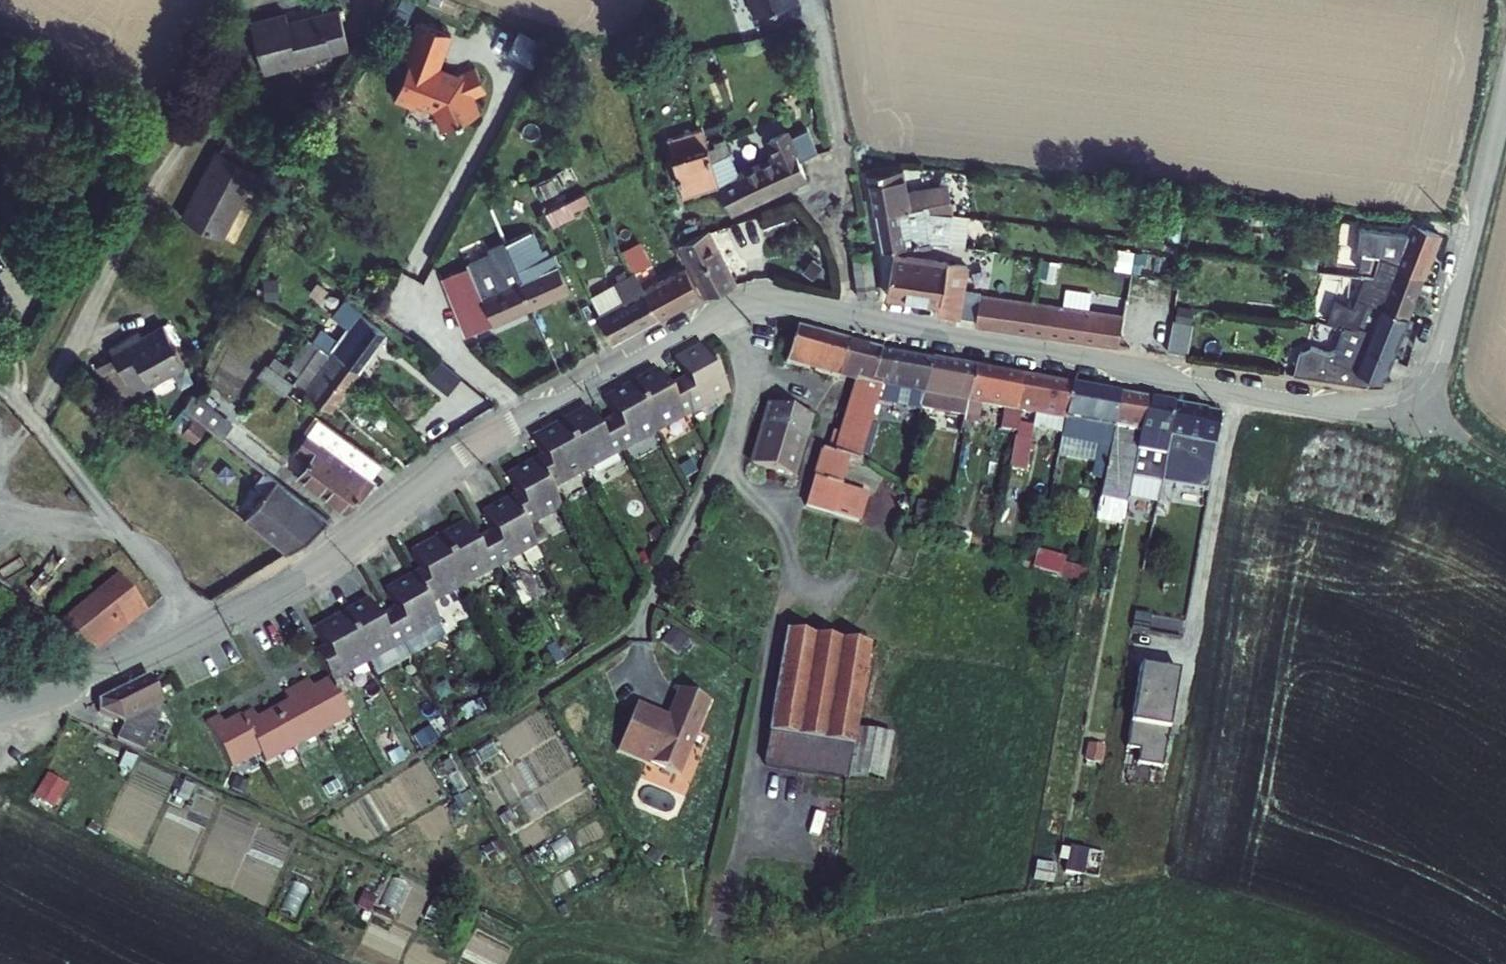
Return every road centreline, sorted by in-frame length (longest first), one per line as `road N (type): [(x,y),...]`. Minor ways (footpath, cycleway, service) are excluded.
road 1 (residential): [(1400,407),(1346,409),(755,303),(700,323),(495,435),(337,553),(193,633)]
road 2 (unclassified): [(1505,92),(1442,354),(1422,390),(1400,407)]
road 3 (residential): [(193,633),(36,419),(0,387)]
road 4 (residential): [(193,633),(63,694),(0,712)]
road 5 (track): [(1400,407),(1505,472)]

